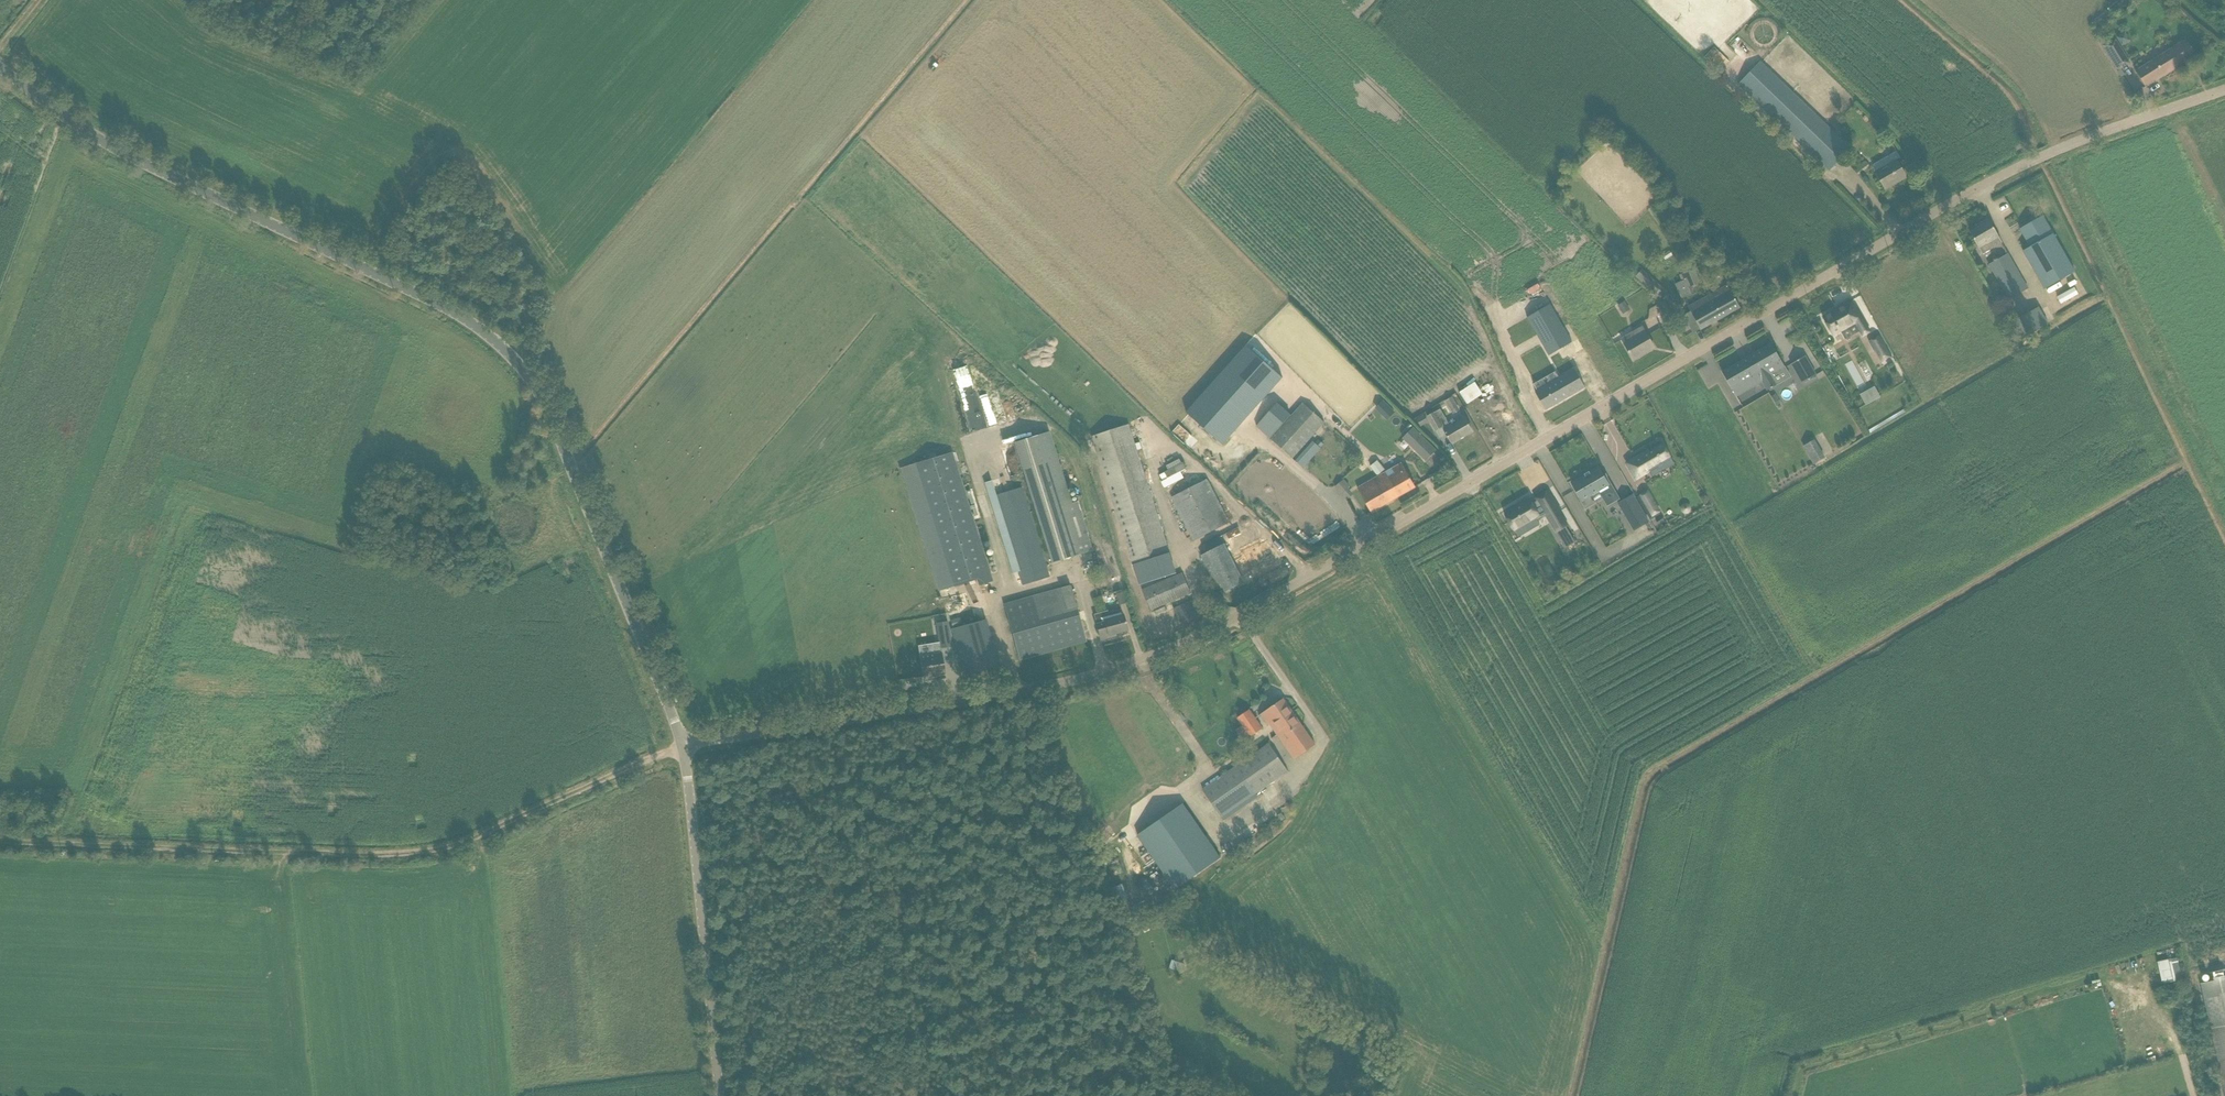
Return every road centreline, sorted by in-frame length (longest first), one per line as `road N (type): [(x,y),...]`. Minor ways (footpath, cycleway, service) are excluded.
road 1 (unclassified): [(683,746),(1072,680),(1155,656),(1235,622),(2035,157),(2224,90)]
road 2 (unclassified): [(683,746),(548,414),(507,348),(167,178),(0,71)]
road 3 (track): [(0,843),(402,858),(471,840),(683,746)]
road 4 (unclassified): [(720,1095),(683,746)]

